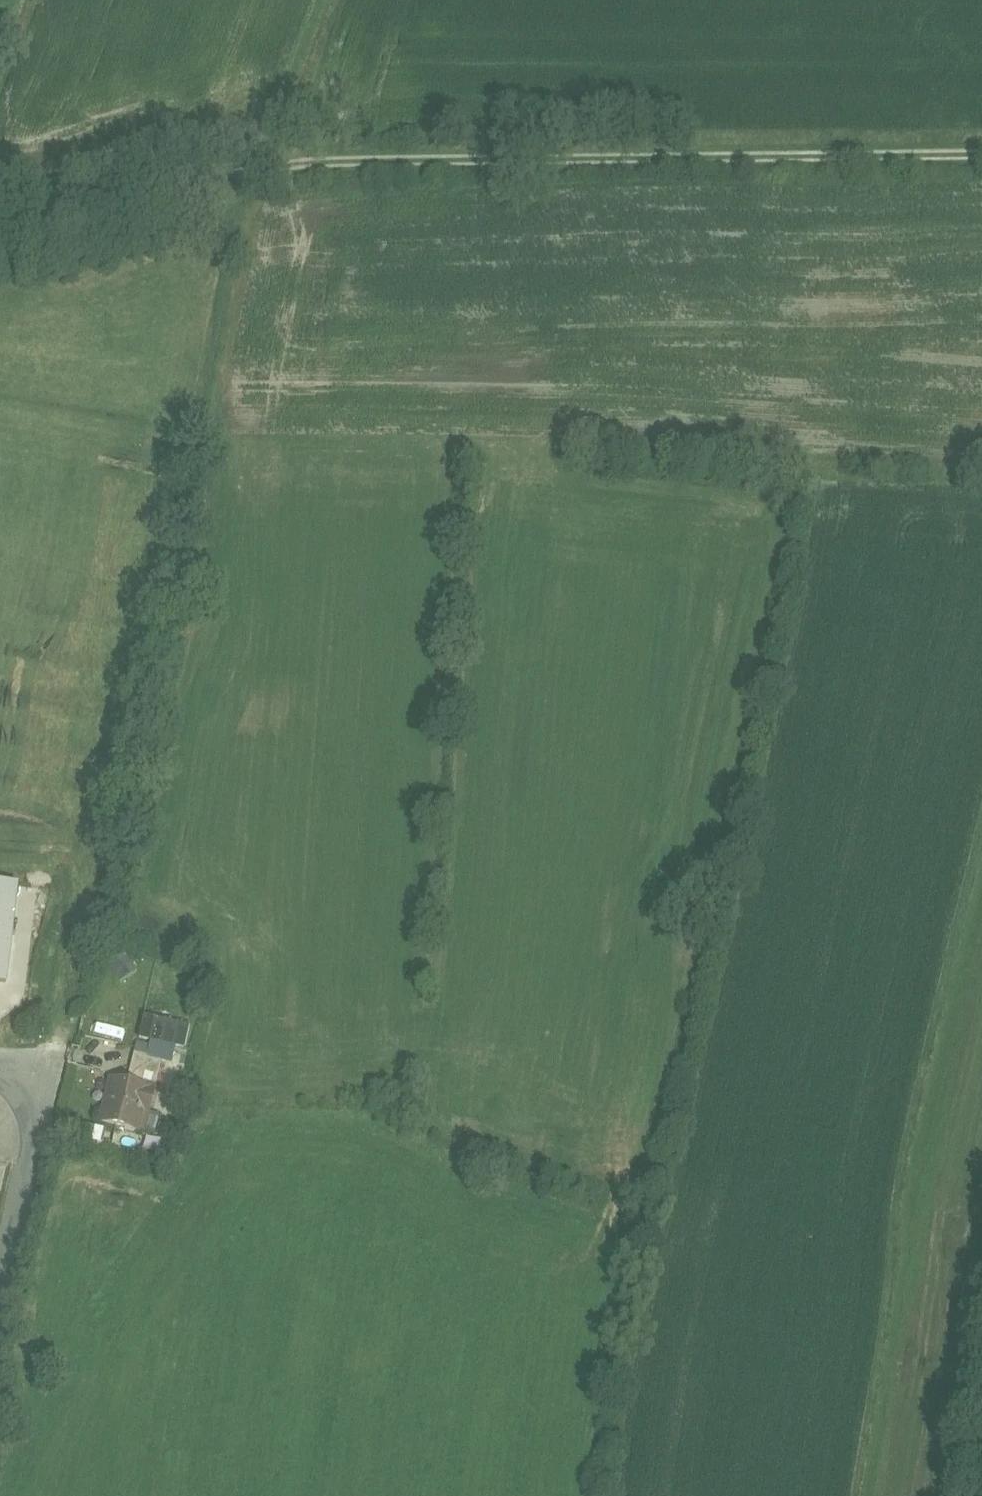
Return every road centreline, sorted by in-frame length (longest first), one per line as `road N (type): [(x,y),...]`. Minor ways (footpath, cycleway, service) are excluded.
road 1 (track): [(0,251),(234,180),(314,168),(981,156)]
road 2 (unclassified): [(0,1307),(41,1131),(33,1093),(0,1068)]

